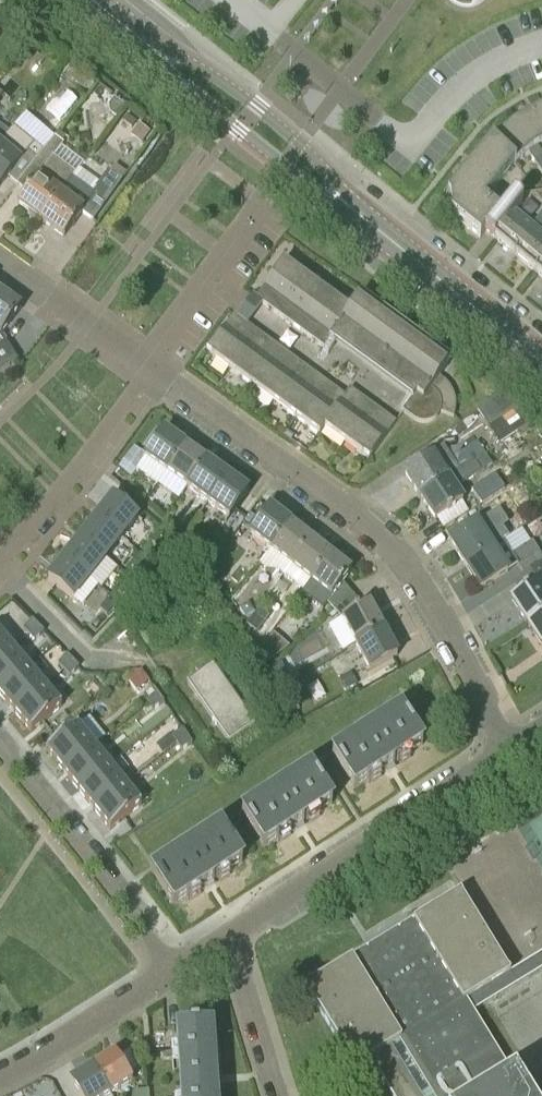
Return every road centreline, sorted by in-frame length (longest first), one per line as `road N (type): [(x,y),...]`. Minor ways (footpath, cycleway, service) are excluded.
road 1 (residential): [(512,751),(403,558),(372,526),(182,390)]
road 2 (residential): [(541,43),(487,66),(409,133),(378,120),(233,0)]
road 3 (residential): [(230,934),(512,751)]
road 4 (tertiary): [(369,222),(254,105),(145,41)]
road 5 (tertiary): [(145,41),(284,163),(369,222)]
road 6 (residential): [(177,969),(0,752)]
road 7 (residential): [(0,561),(138,387),(145,364)]
road 8 (tertiary): [(541,362),(369,222)]
road 9 (residential): [(0,1076),(177,969)]
road 10 (residential): [(145,364),(262,200)]
road 11 (residential): [(279,1095),(230,934)]

